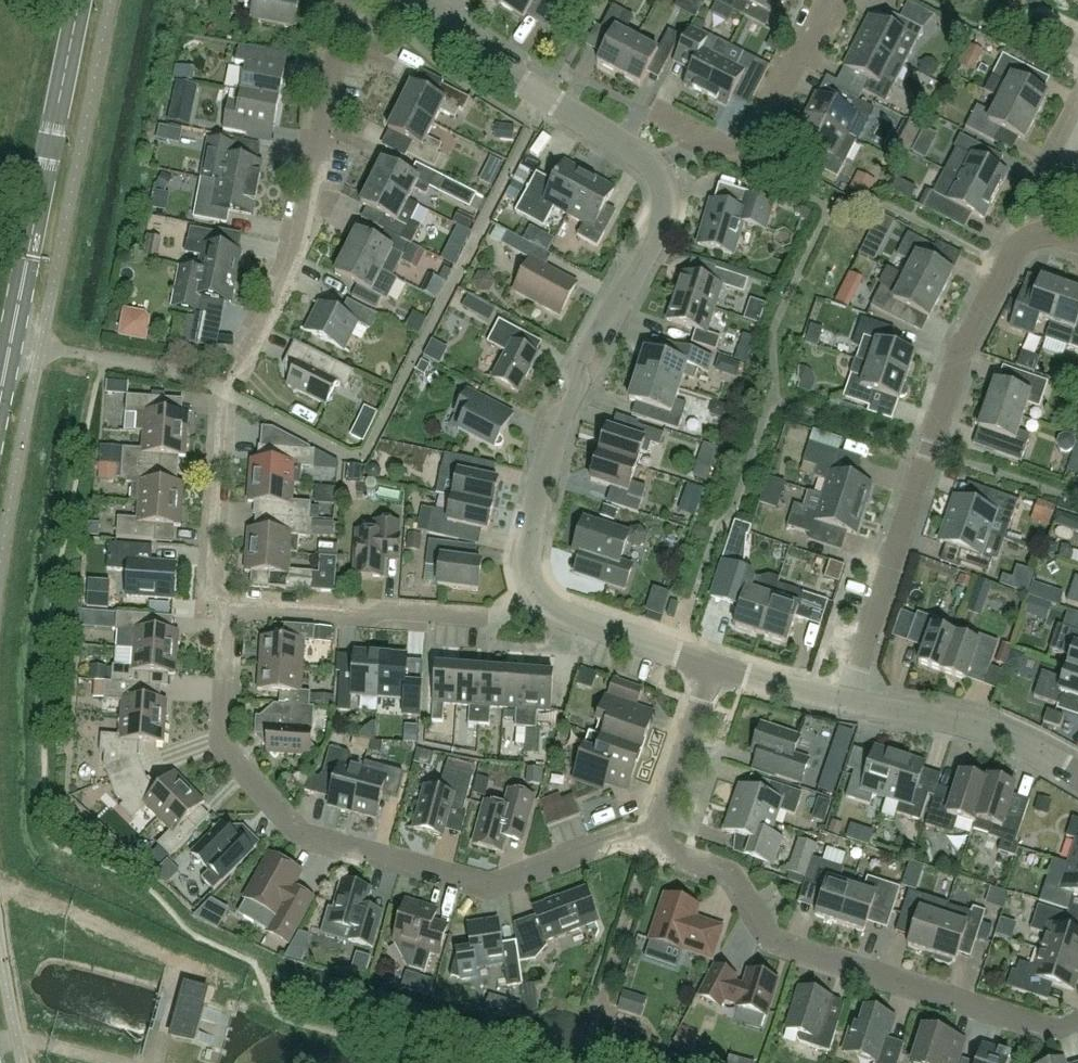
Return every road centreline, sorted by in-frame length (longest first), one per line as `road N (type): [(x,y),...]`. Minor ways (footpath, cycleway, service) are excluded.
road 1 (residential): [(652,841),(496,884),(302,831),(279,817),(225,746),(231,611)]
road 2 (residential): [(846,704),(960,341),(997,272),(1039,241)]
road 3 (residential): [(1077,1021),(1041,1023),(788,938),(734,878),(652,841)]
road 4 (residential): [(532,593),(521,551),(538,477),(662,217),(665,199),(654,165)]
road 5 (secondary): [(0,394),(79,0)]
road 6 (residential): [(238,376),(296,260),(348,0)]
road 7 (residential): [(532,593),(495,619),(231,611)]
road 8 (residential): [(654,165),(466,45),(422,0)]
road 9 (residential): [(1077,774),(964,729),(846,704)]
road 10 (residential): [(231,611),(207,591),(219,407)]
road 11 (residential): [(706,137),(731,150),(754,143),(828,0)]
road 12 (residential): [(718,669),(555,615),(532,593)]
road 13 (residential): [(652,841),(718,669)]
road 14 (residential): [(1039,241),(1047,183),(1077,105)]
road 15 (residential): [(846,704),(718,669)]

